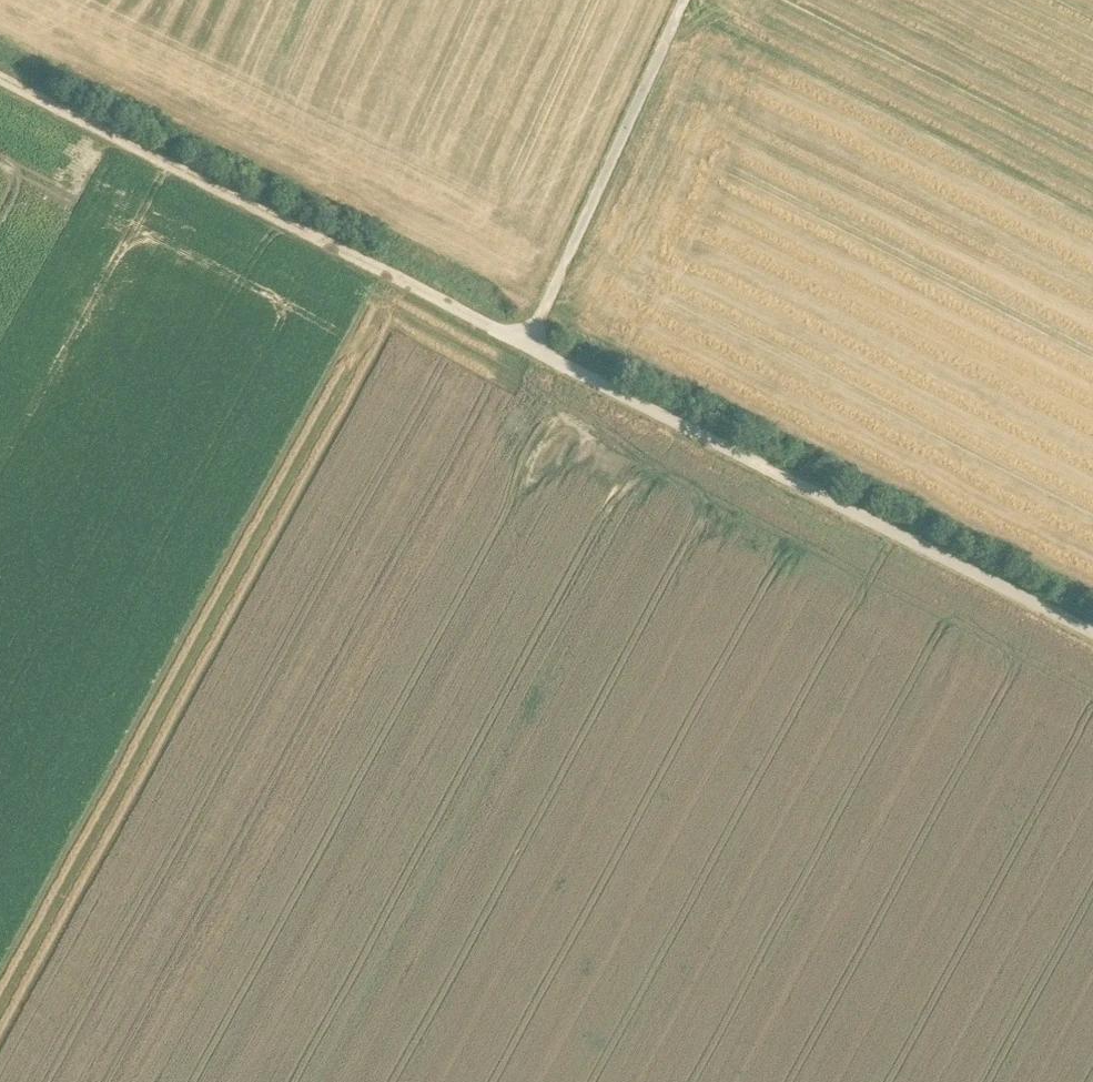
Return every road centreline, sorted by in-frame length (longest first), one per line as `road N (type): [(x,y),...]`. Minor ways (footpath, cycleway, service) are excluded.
road 1 (track): [(1092,630),(527,347)]
road 2 (track): [(527,347),(0,78)]
road 3 (track): [(680,0),(527,347)]

